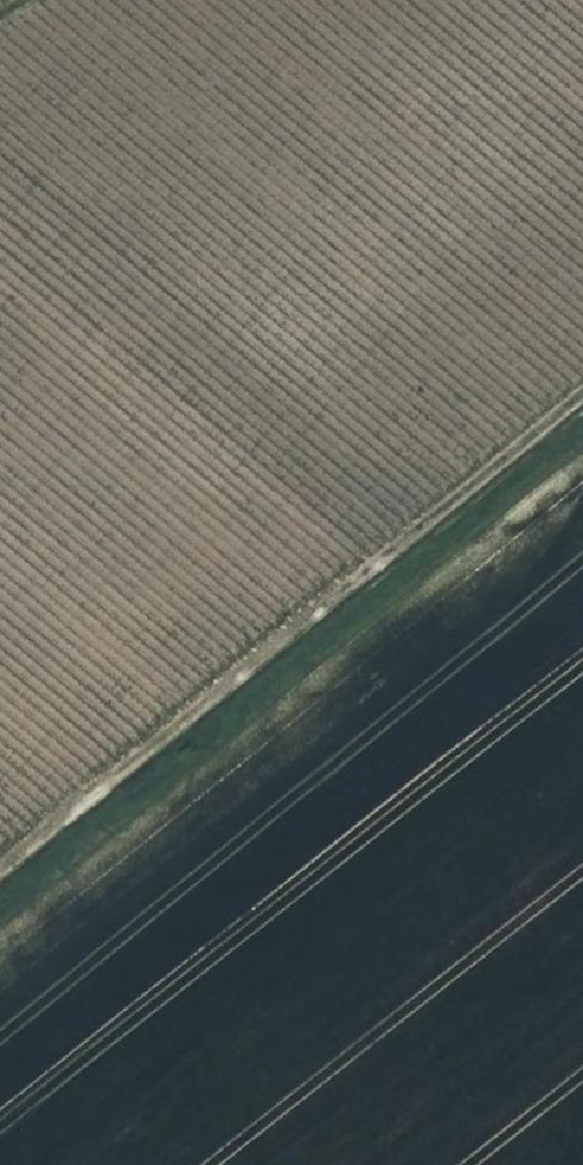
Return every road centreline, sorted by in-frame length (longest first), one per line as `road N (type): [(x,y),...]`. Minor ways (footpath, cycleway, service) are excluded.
road 1 (track): [(582,392),(0,870)]

